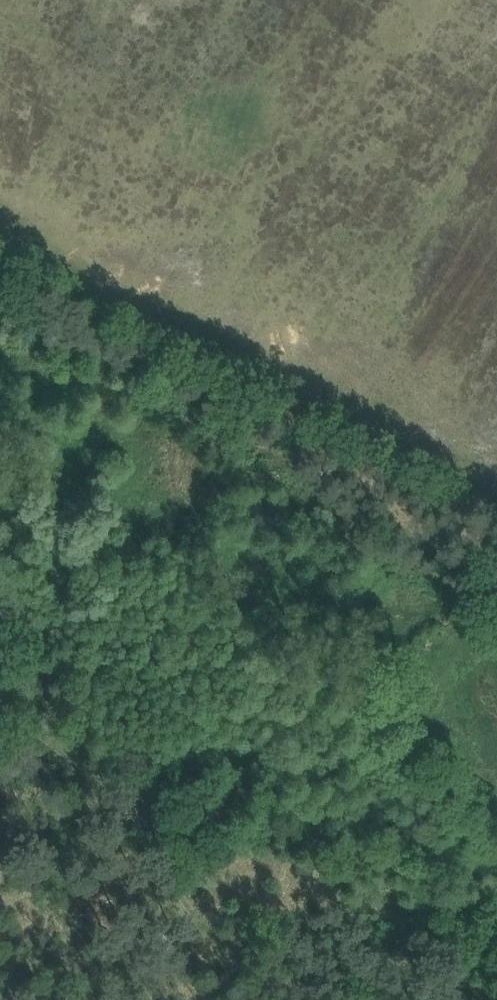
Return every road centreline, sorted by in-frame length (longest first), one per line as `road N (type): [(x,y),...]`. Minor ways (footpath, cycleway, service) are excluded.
road 1 (track): [(0,707),(143,797),(176,893),(226,965),(225,999)]

